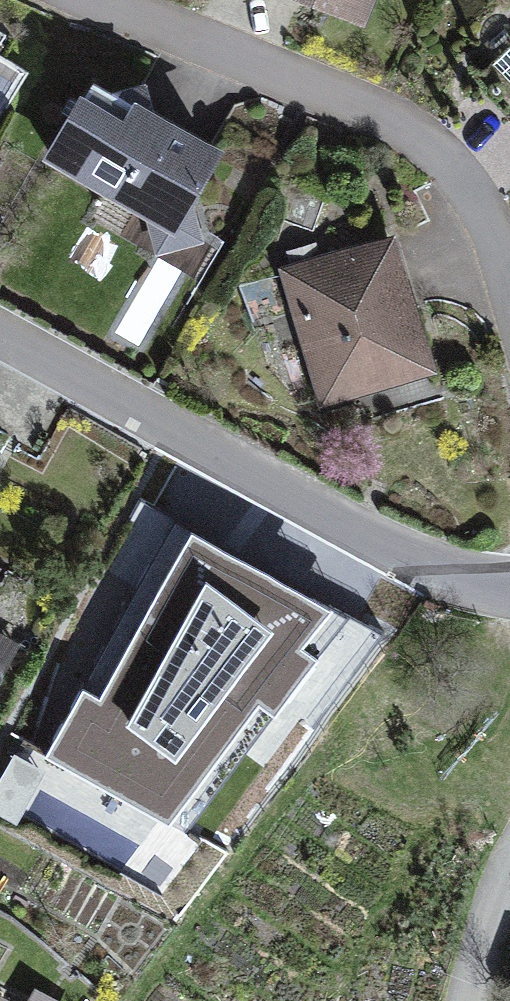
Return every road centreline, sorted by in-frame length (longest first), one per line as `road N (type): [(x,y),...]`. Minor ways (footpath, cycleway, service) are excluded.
road 1 (residential): [(509,584),(447,572),(368,535),(0,333)]
road 2 (unclassified): [(461,1000),(509,855)]

